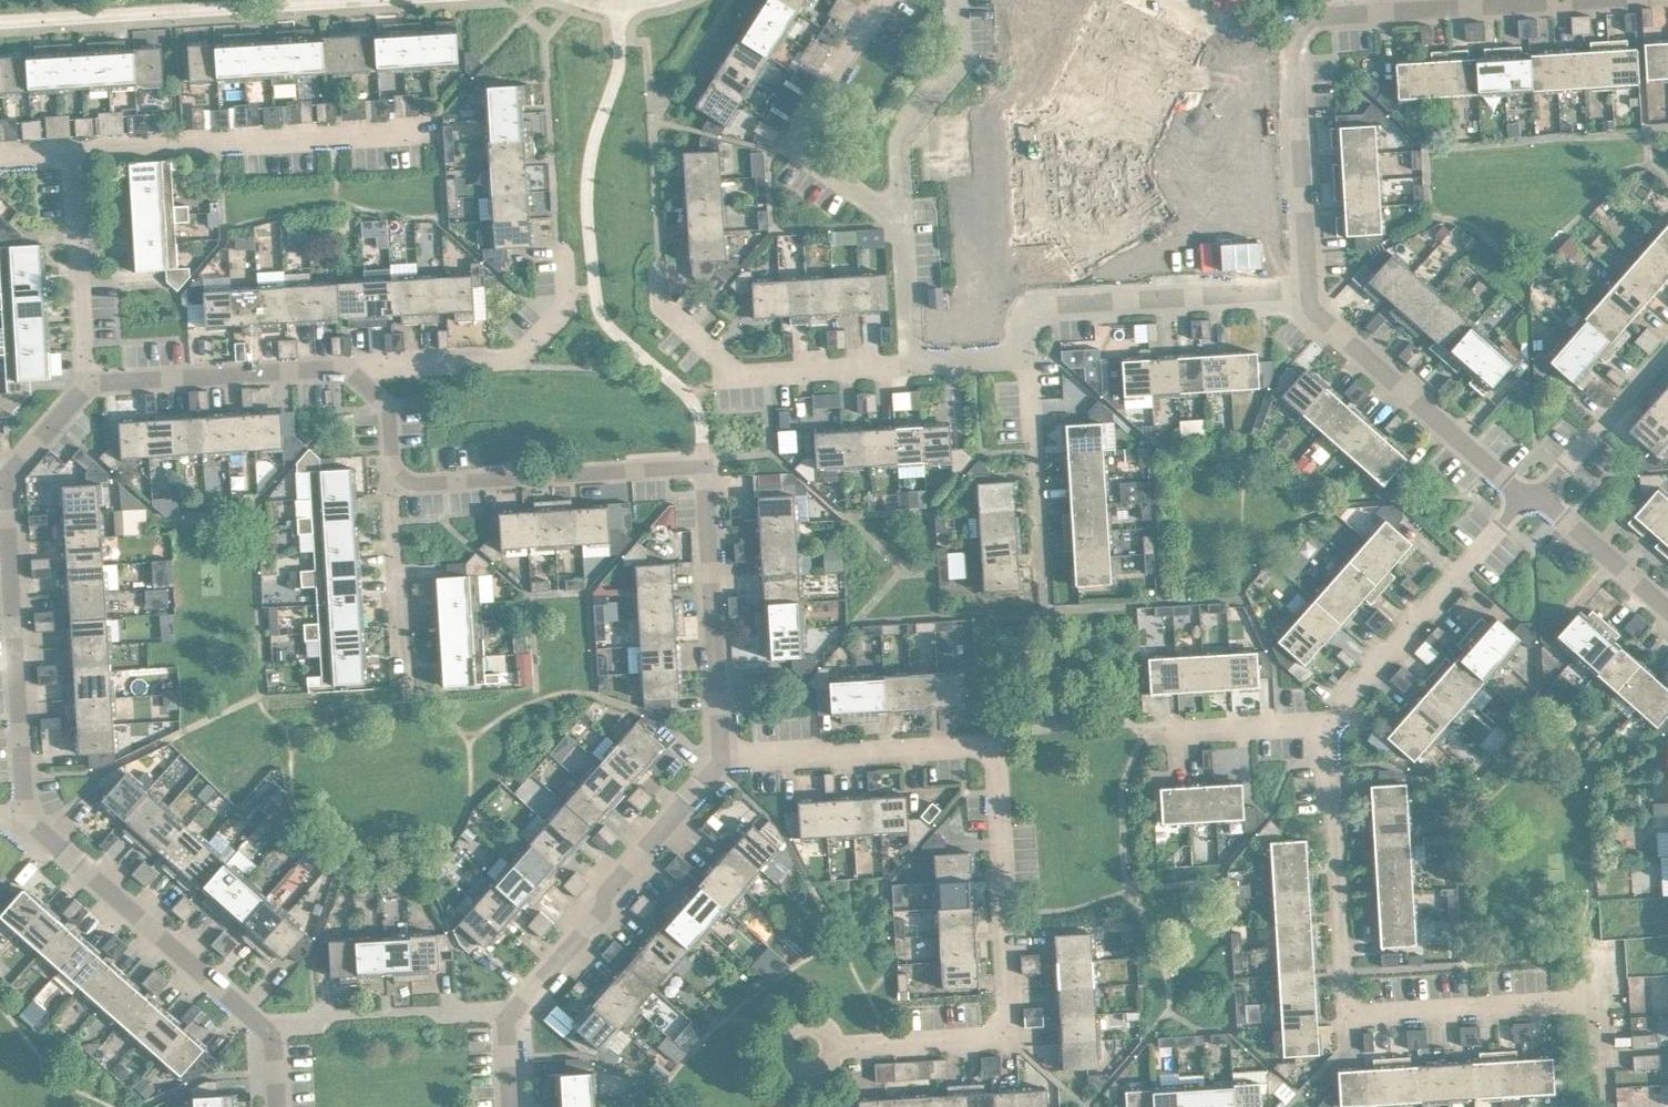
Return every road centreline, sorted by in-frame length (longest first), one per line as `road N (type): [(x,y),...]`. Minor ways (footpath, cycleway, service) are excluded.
road 1 (residential): [(806,1043),(1013,1032),(995,757),(989,746),(722,757)]
road 2 (residential): [(1604,1106),(1603,1028),(1581,1009),(1352,1018),(1324,727)]
road 3 (residential): [(394,480),(707,461),(722,757)]
road 4 (residential): [(1519,0),(1327,12),(1300,33),(1307,287)]
road 5 (residential): [(1307,287),(1058,304),(1027,309),(1028,350),(910,356)]
road 6 (residential): [(722,757),(607,891),(601,912),(514,1004),(507,1020),(513,1106)]
road 7 (residential): [(271,1106),(266,1025),(29,814)]
road 8 (residential): [(71,147),(442,126)]
road 9 (residential): [(29,814),(5,482)]
road 10 (residential): [(910,356),(739,372),(661,297),(660,266)]
road 11 (residential): [(1531,493),(1307,287)]
road 12 (residential): [(86,381),(387,363)]
road 13 (residential): [(882,0),(797,142),(898,210)]
road 14 (residential): [(387,363),(518,355),(568,303),(566,253)]
road 15 (residential): [(86,381),(71,147)]
road 16 (residential): [(898,210),(895,140),(963,56),(959,0)]
road 17 (residential): [(1324,727),(1456,571)]
road 18 (residential): [(1531,493),(1667,345)]
road 19 (residential): [(402,672),(394,480)]
road 20 (residential): [(1667,604),(1560,508),(1531,493)]
road 21 (residential): [(1155,732),(1324,727)]
road 22 (residential): [(910,356),(898,210)]
road 23 (residential): [(5,482),(50,416),(86,381)]

